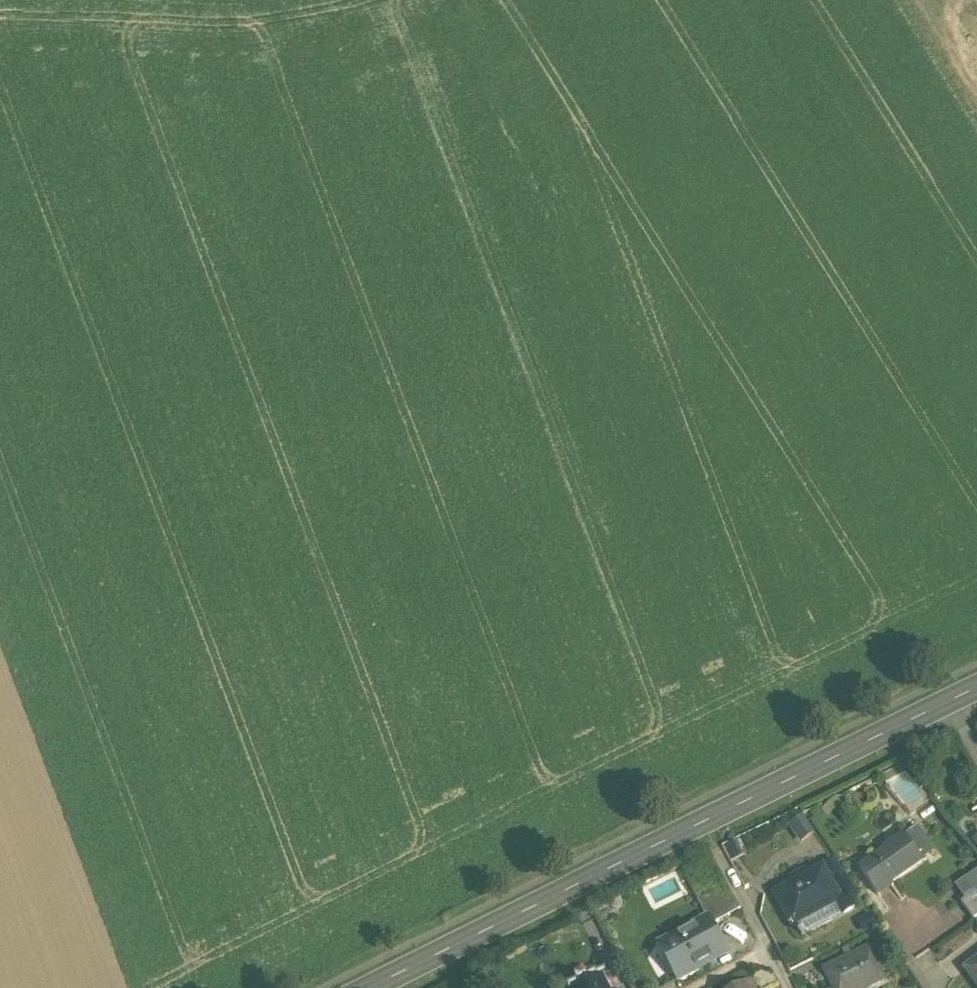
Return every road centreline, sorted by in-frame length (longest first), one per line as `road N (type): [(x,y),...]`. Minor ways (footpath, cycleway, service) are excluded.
road 1 (secondary): [(976,690),(376,987)]

